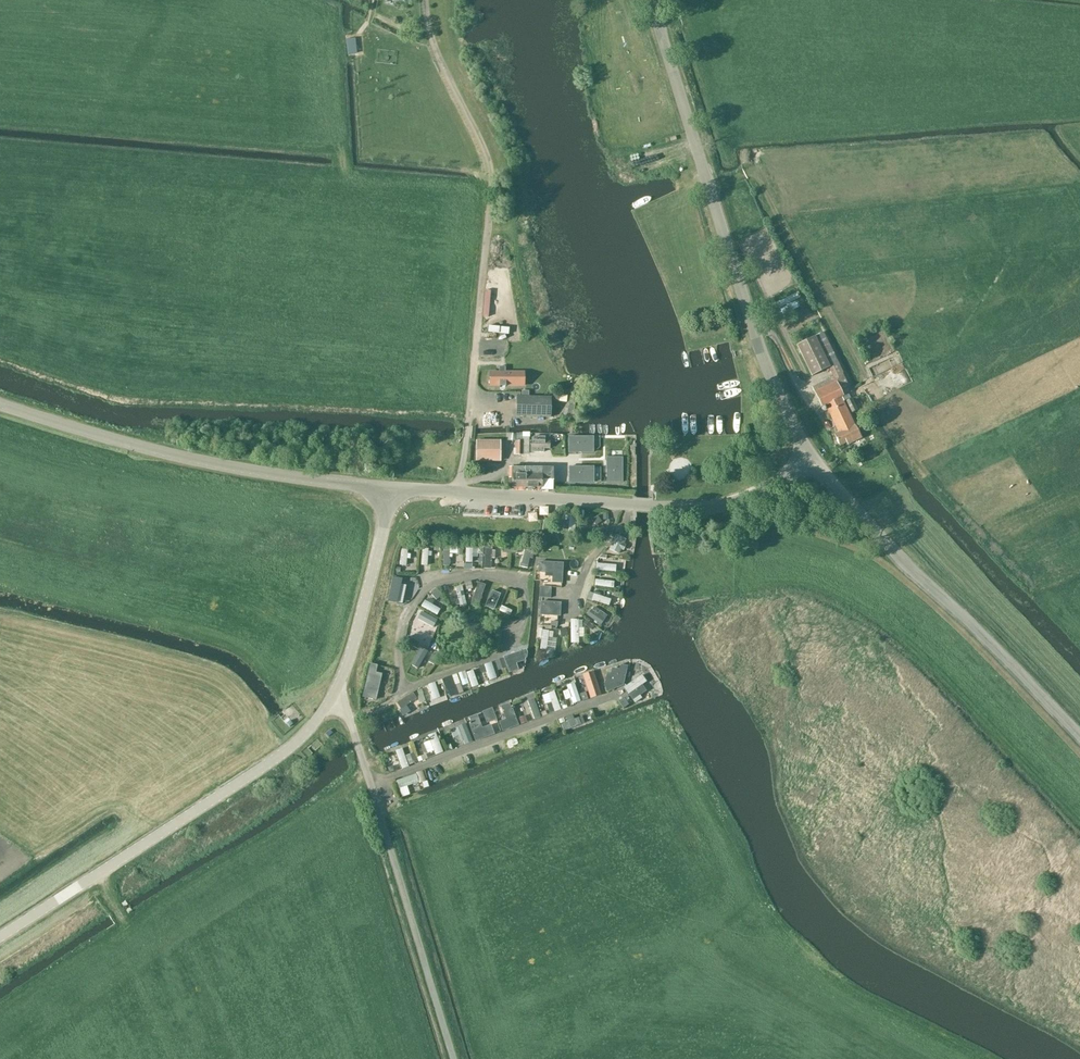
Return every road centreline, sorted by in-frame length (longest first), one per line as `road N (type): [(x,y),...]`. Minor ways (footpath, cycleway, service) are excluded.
road 1 (unclassified): [(460,492),(492,175),(433,42),(425,0)]
road 2 (tertiary): [(813,456),(769,373),(651,0)]
road 3 (tertiary): [(0,937),(277,756),(332,698)]
road 4 (tertiary): [(389,489),(208,463),(0,404)]
road 5 (tertiary): [(1079,737),(813,456)]
road 6 (unclassified): [(454,1058),(371,785),(349,719),(332,698)]
road 7 (tertiary): [(332,698),(352,653),(389,489)]
road 8 (tertiary): [(633,504),(733,502),(813,456)]
road 9 (tertiary): [(633,504),(460,492)]

